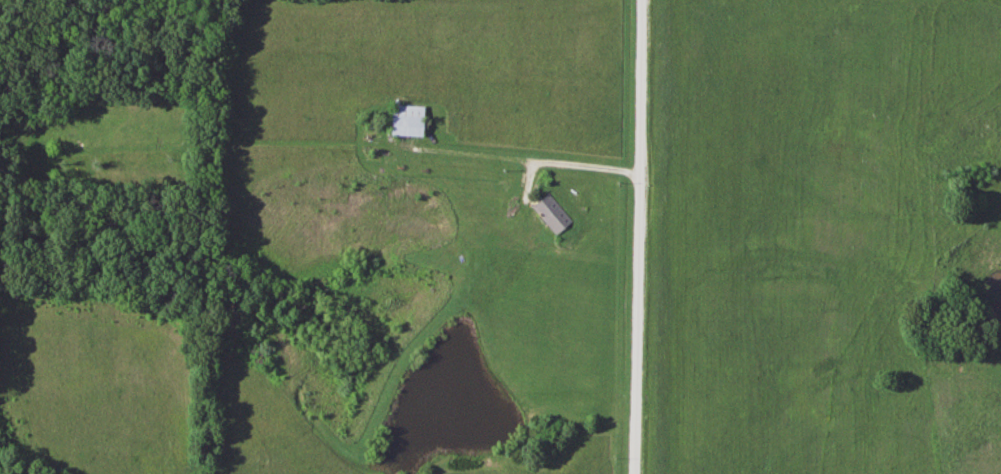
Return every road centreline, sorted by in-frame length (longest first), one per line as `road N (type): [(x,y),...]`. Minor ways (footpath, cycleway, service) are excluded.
road 1 (residential): [(636,473),(643,0)]

